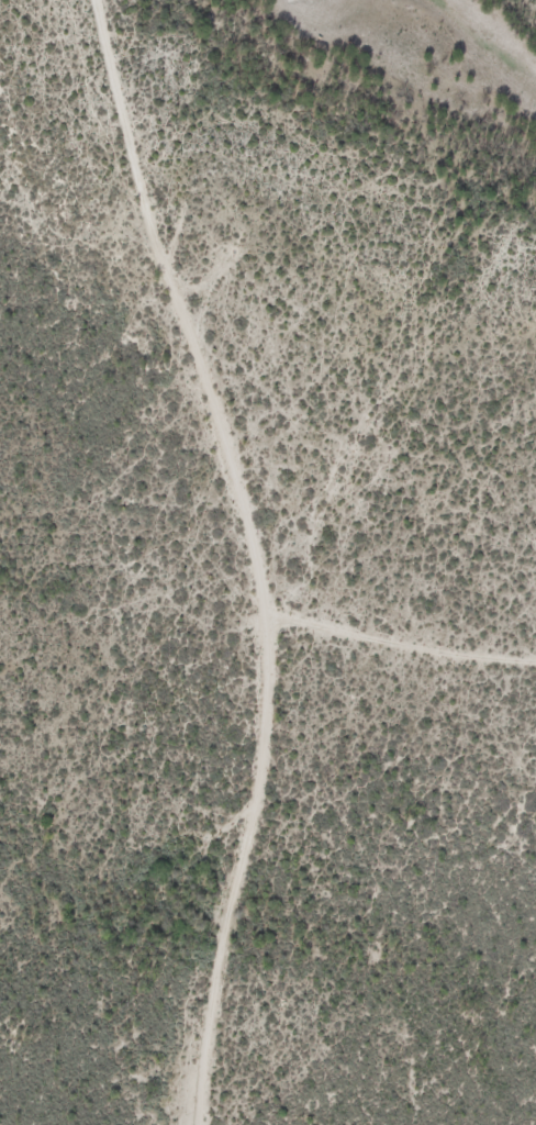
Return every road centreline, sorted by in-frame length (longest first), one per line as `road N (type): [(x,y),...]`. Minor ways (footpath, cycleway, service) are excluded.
road 1 (residential): [(208,1124),(217,1012),(260,823),(269,670),(259,528),(200,338),(159,247),(106,0)]

